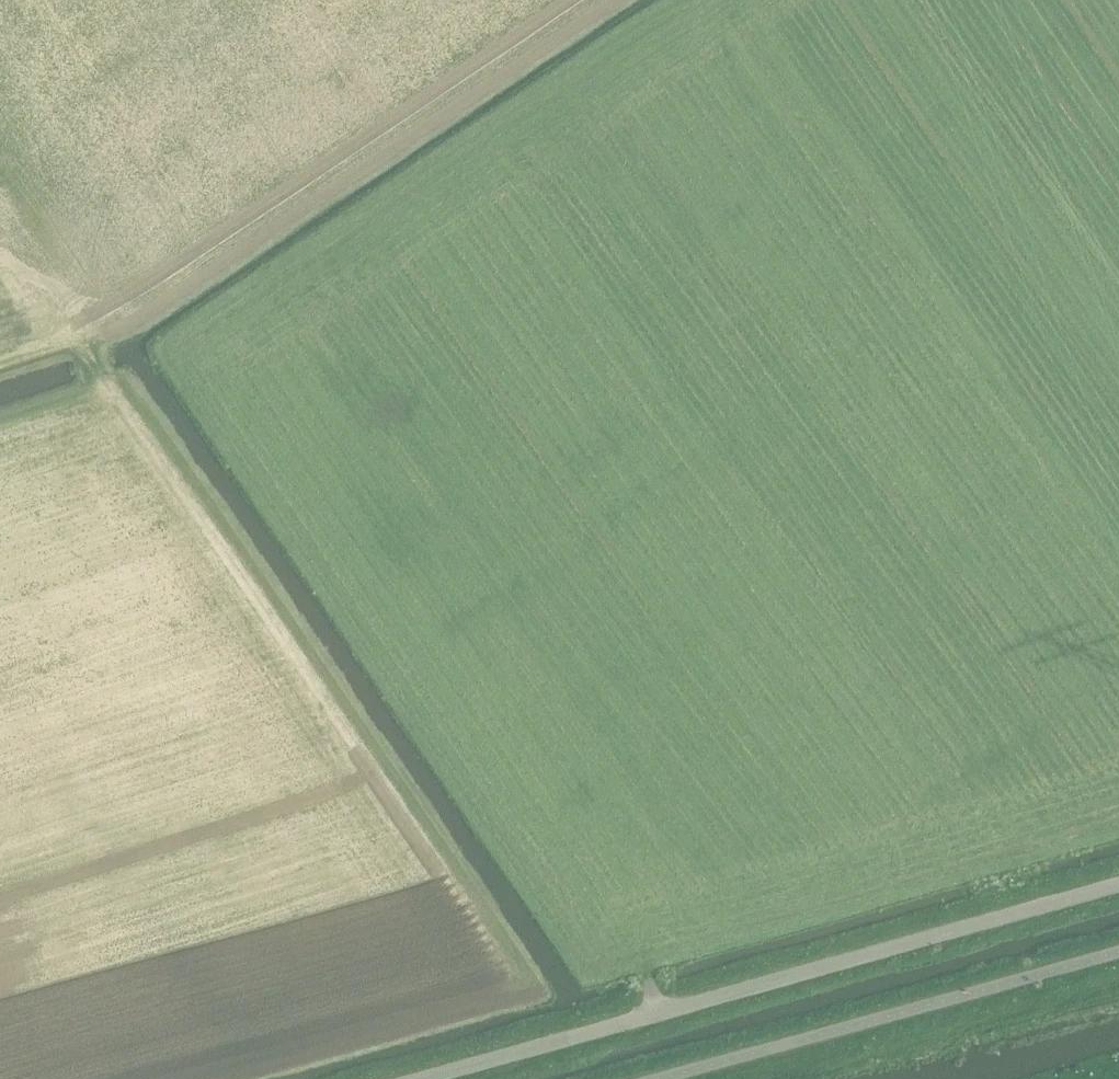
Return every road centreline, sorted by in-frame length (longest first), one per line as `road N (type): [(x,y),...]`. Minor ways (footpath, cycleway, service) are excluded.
road 1 (unclassified): [(424,1078),(1118,885)]

